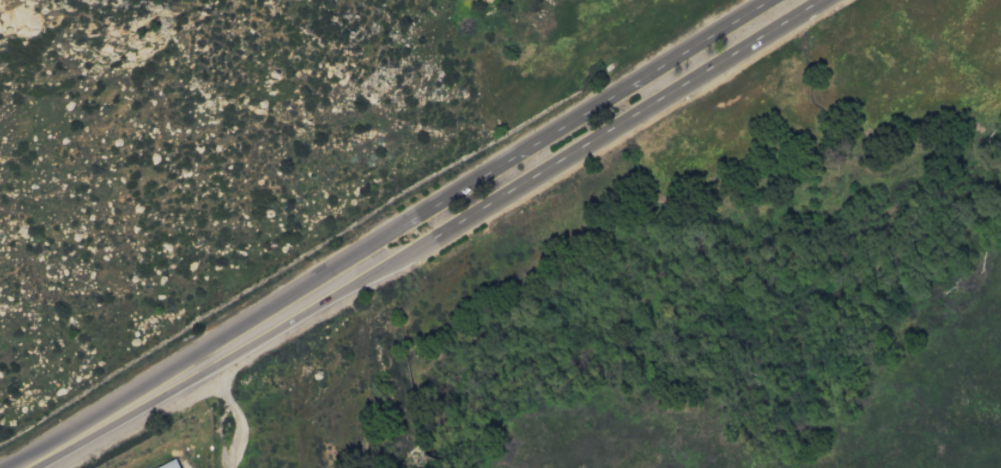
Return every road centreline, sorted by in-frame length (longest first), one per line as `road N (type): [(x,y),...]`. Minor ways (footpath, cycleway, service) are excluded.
road 1 (secondary): [(205,360),(236,351),(387,263),(813,0)]
road 2 (secondary): [(764,0),(226,329),(205,360)]
road 3 (secondary): [(18,467),(205,360)]

